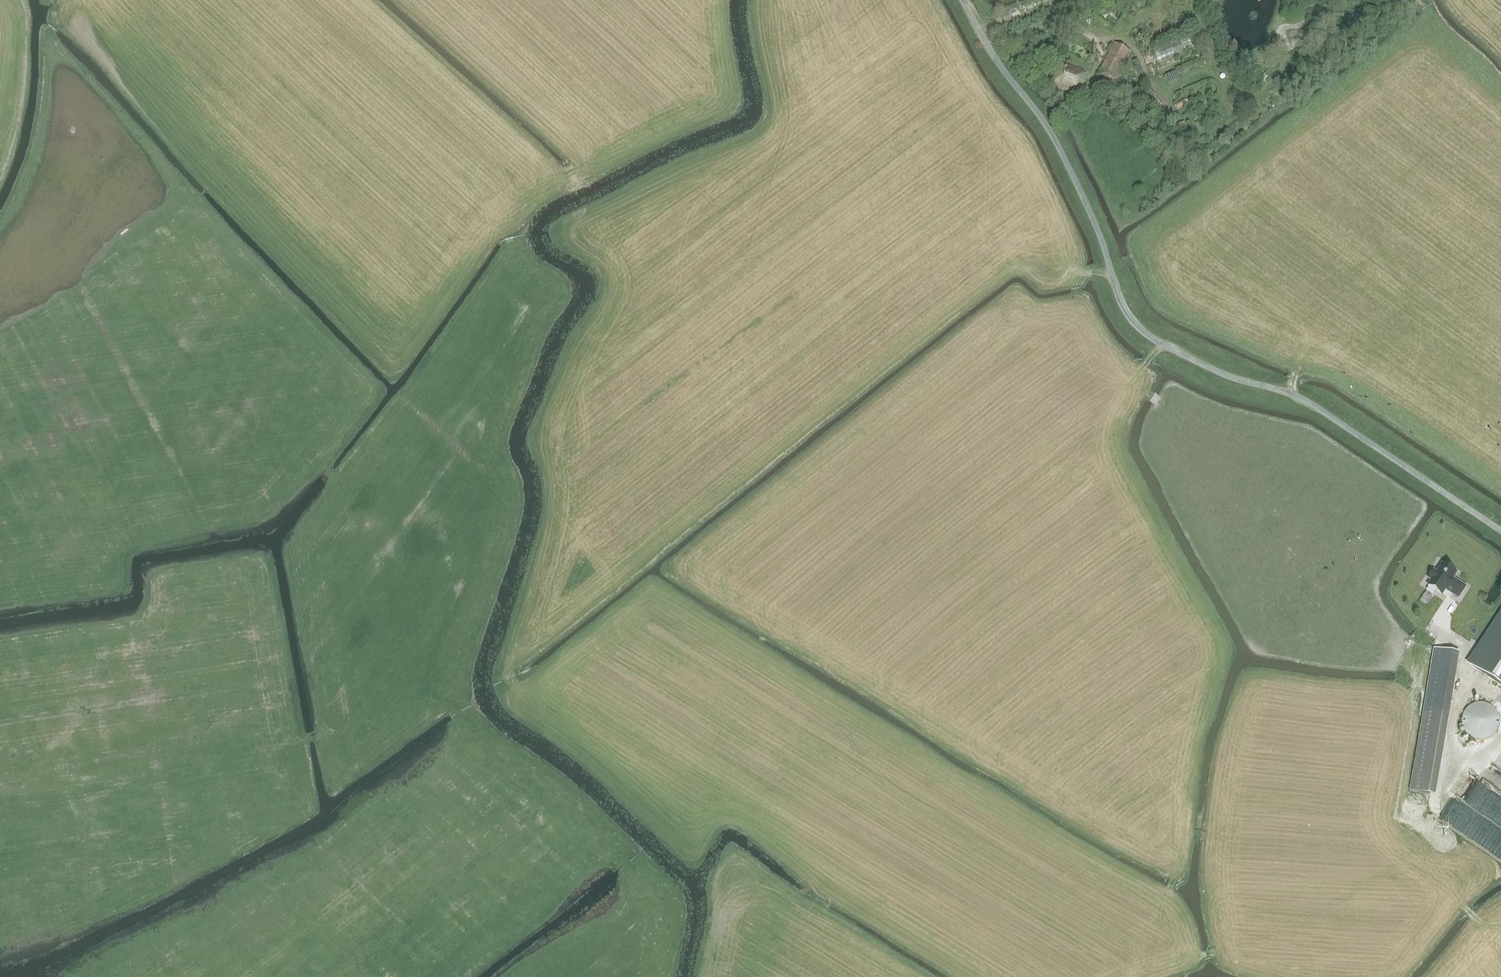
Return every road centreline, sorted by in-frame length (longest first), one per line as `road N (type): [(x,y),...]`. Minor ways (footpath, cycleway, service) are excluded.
road 1 (unclassified): [(1500,532),(1288,398),(1175,355),(1126,325),(1051,142),(981,44),(960,0)]

